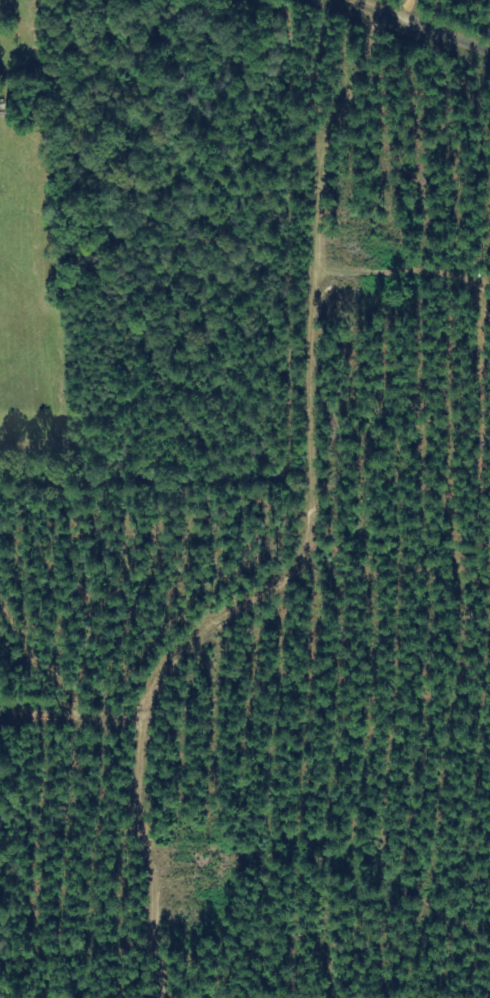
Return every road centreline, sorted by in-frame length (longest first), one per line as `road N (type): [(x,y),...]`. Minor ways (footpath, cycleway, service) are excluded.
road 1 (residential): [(138,752),(178,747),(361,528),(396,418),(366,224),(381,89),(396,55)]
road 2 (residential): [(173,997),(138,752)]
road 3 (residential): [(267,0),(396,55),(489,76)]

